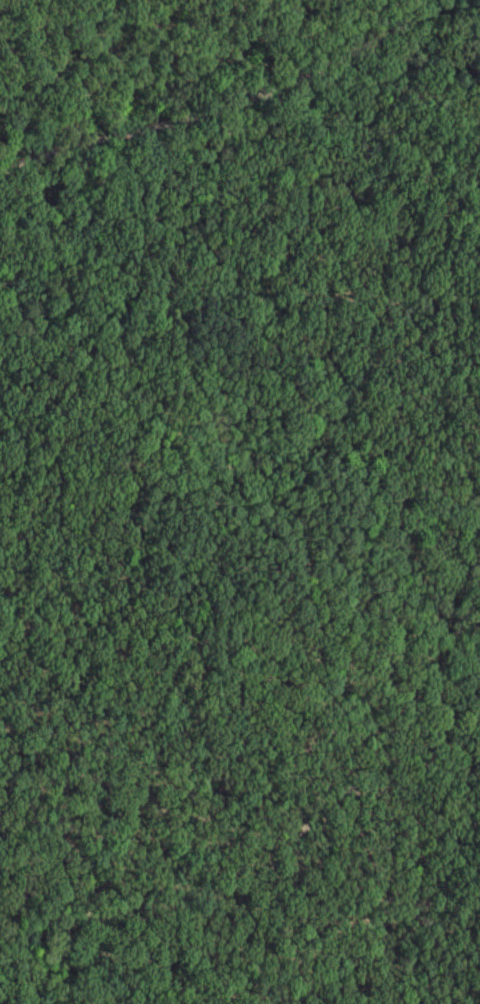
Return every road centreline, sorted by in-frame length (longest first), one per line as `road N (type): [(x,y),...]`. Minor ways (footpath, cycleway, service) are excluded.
road 1 (track): [(92,151),(291,86),(440,0)]
road 2 (track): [(170,1003),(66,915),(0,888)]

